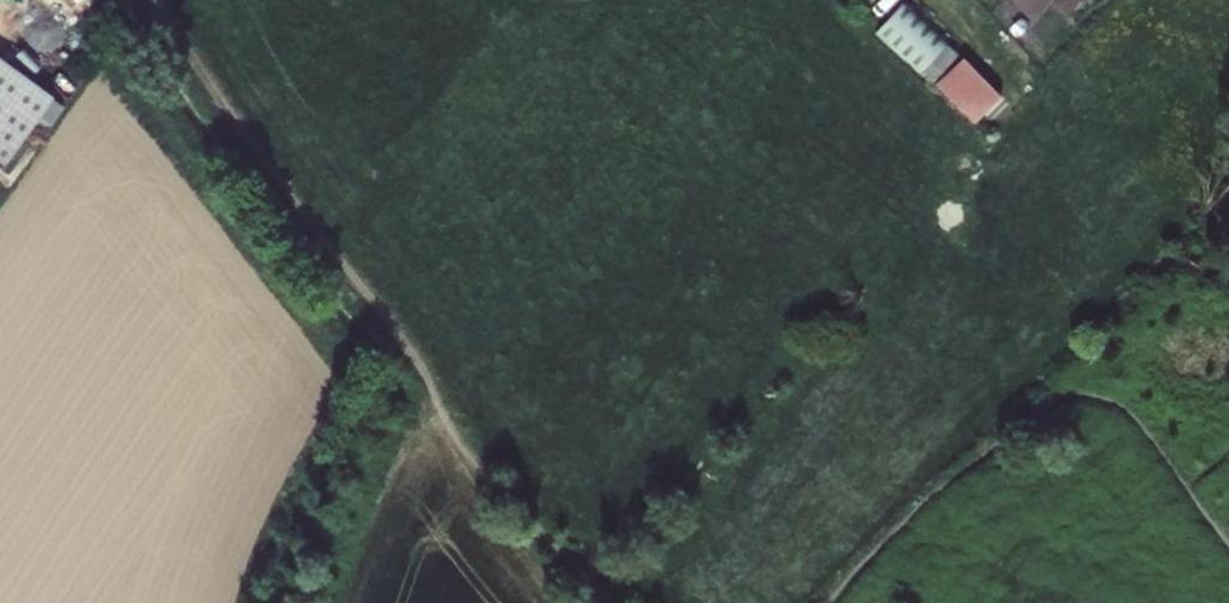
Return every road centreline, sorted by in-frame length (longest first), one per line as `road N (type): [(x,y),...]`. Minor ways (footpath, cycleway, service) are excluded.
road 1 (track): [(609,602),(502,508),(395,348),(166,53),(153,0)]
road 2 (track): [(1228,552),(1111,409),(1090,398),(1052,408),(829,602)]

